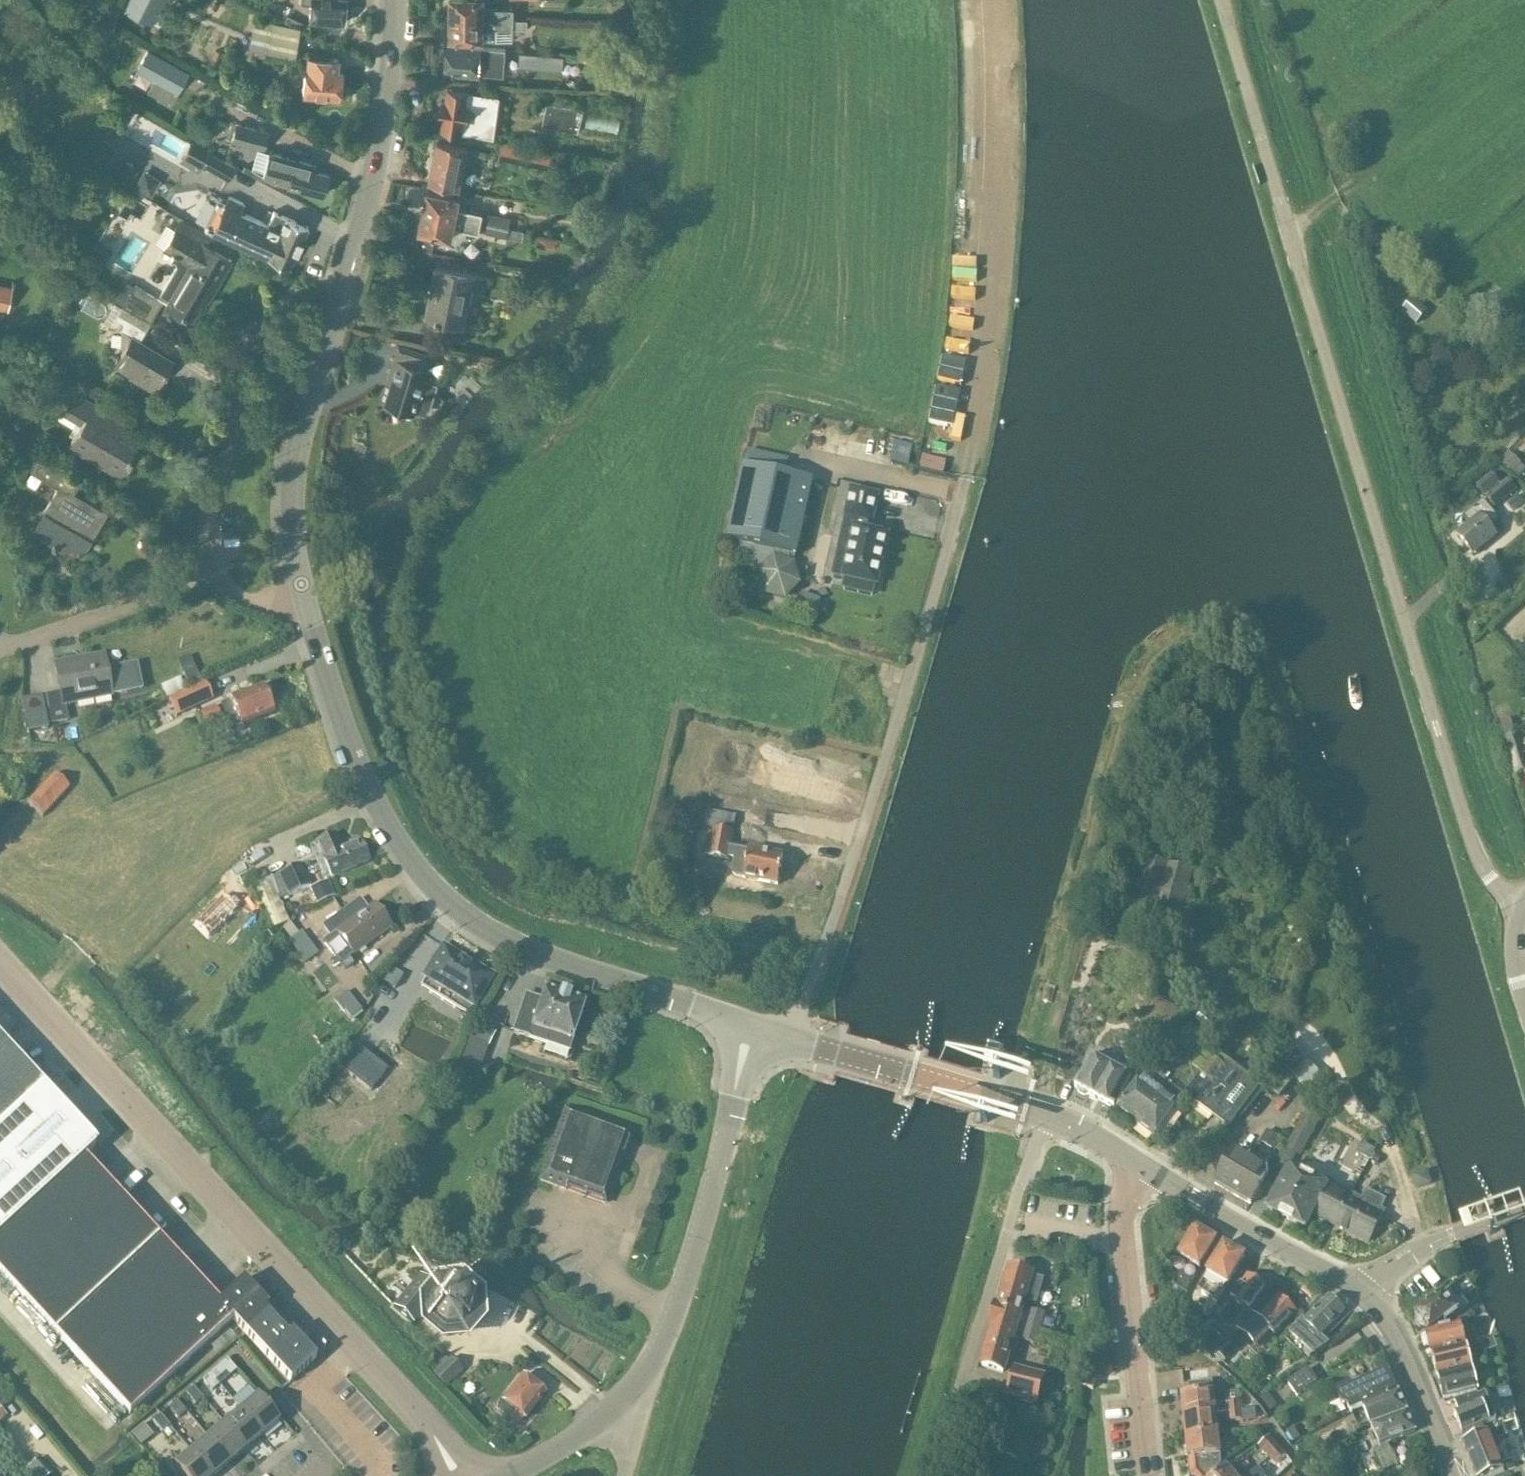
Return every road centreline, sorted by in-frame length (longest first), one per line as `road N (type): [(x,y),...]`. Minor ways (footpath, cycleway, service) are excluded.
road 1 (unclassified): [(1516,909),(1484,876),(1215,0)]
road 2 (secondary): [(307,602),(376,807),(450,906),(515,946),(733,1019)]
road 3 (unclassified): [(422,1421),(0,970)]
road 4 (secondary): [(307,602),(292,505),(298,433),(376,169),(395,0)]
road 5 (unclassified): [(789,1036),(940,588),(961,498)]
road 6 (track): [(662,1475),(746,1187),(794,1068),(789,1036)]
road 7 (secondary): [(1117,1196),(1090,1151),(1045,1113),(789,1036)]
road 8 (tertiary): [(613,1409),(657,1351),(734,1099)]
road 9 (residential): [(1147,1475),(1117,1196)]
road 10 (secondary): [(1364,1292),(1175,1187),(1117,1196)]
road 11 (residential): [(970,1367),(1009,1232),(1117,1196)]
road 12 (residential): [(0,646),(220,578)]
road 13 (secondary): [(1454,1475),(1391,1323),(1364,1292)]
road 14 (residential): [(241,388),(210,527),(220,578)]
road 15 (unclassified): [(1364,1292),(1429,1244),(1524,1207)]
road 16 (tertiary): [(506,1475),(613,1409)]

